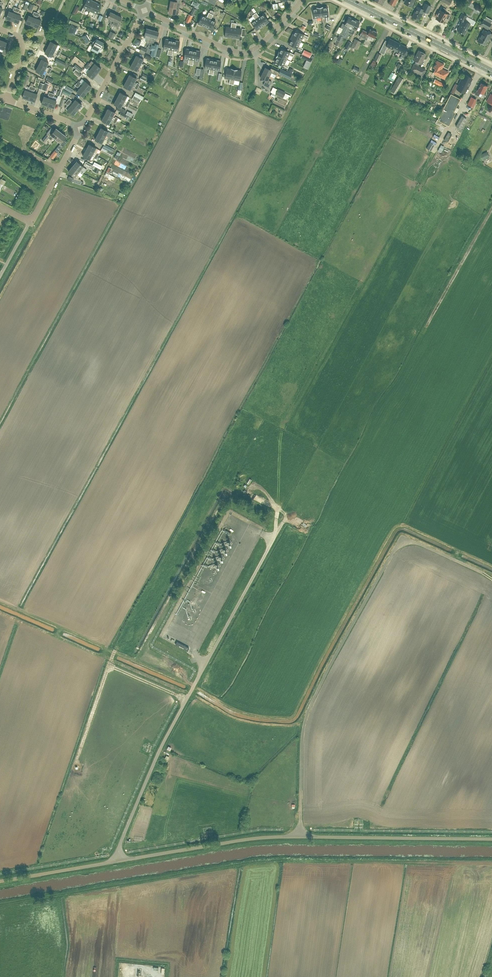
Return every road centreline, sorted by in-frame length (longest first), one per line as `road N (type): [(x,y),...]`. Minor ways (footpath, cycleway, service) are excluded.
road 1 (track): [(0,903),(255,860),(491,862)]
road 2 (unclassified): [(300,836),(308,711),(396,548),(417,543),(483,573)]
road 3 (unclassified): [(118,861),(161,748),(281,525)]
road 4 (unclassified): [(300,836),(491,839)]
road 5 (residential): [(302,0),(247,52),(145,10)]
road 6 (track): [(186,700),(109,666),(76,762)]
road 7 (unclassified): [(118,861),(300,836)]
road 8 (secondary): [(491,71),(349,0)]
road 9 (track): [(428,326),(491,208)]
road 10 (residential): [(82,127),(145,10)]
road 11 (unclassified): [(0,881),(118,861)]

